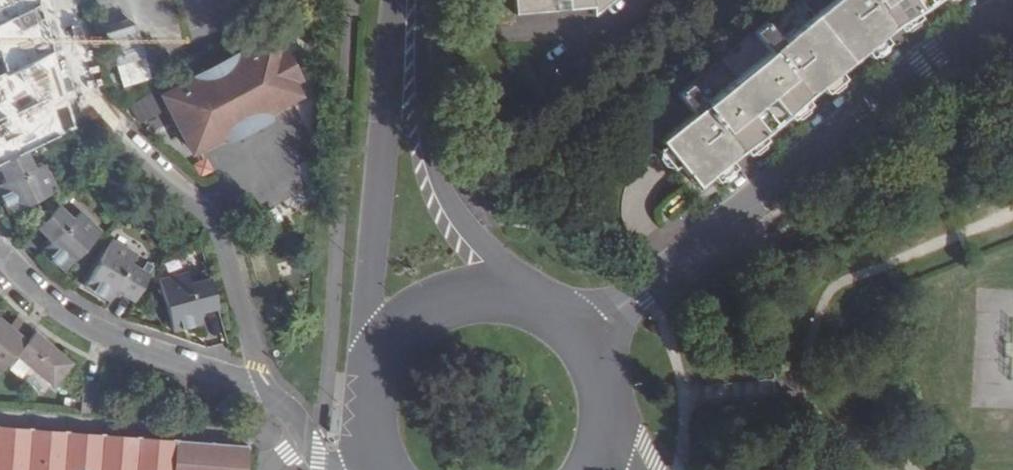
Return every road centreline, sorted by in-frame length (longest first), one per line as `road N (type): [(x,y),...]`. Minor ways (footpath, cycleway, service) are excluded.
road 1 (residential): [(1012,10),(921,67),(586,336)]
road 2 (residential): [(256,389),(221,236),(85,108),(57,0)]
road 3 (tertiary): [(395,0),(368,405)]
road 4 (tertiary): [(516,294),(484,262),(426,148),(419,0)]
road 5 (residential): [(0,251),(53,304),(99,333),(256,389)]
road 6 (tertiary): [(516,294),(469,293),(426,310),(380,361),(368,405)]
road 7 (residential): [(256,389),(282,404),(319,454),(346,469)]

